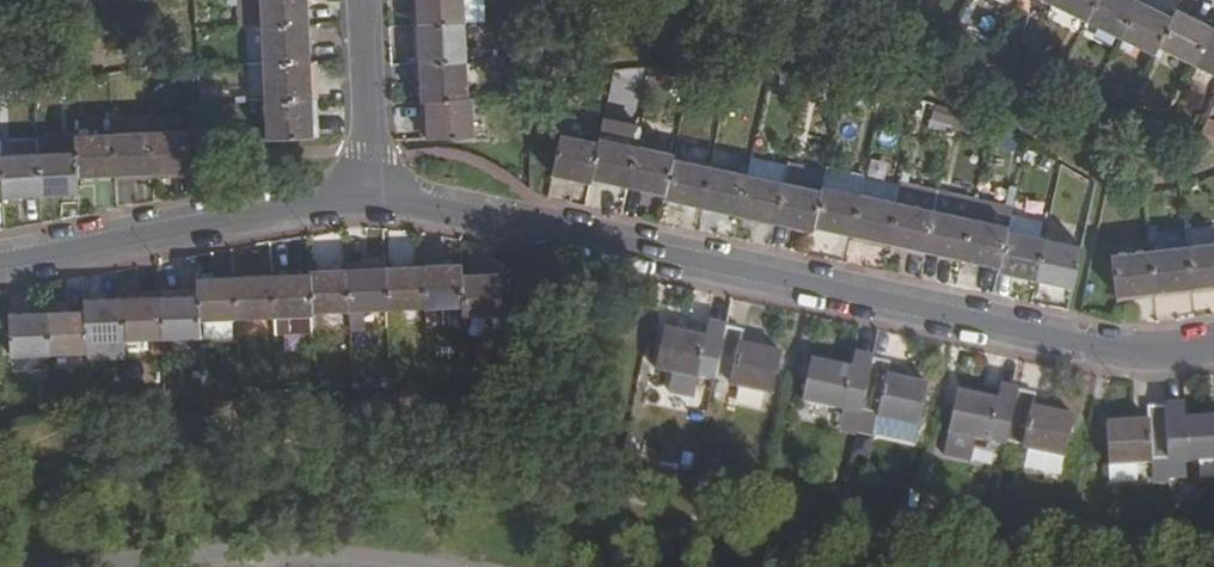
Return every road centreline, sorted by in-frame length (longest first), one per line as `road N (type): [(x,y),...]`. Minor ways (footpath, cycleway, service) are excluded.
road 1 (residential): [(363,191),(1135,355),(1213,350)]
road 2 (residential): [(0,264),(363,191)]
road 3 (residential): [(363,191),(354,0)]

